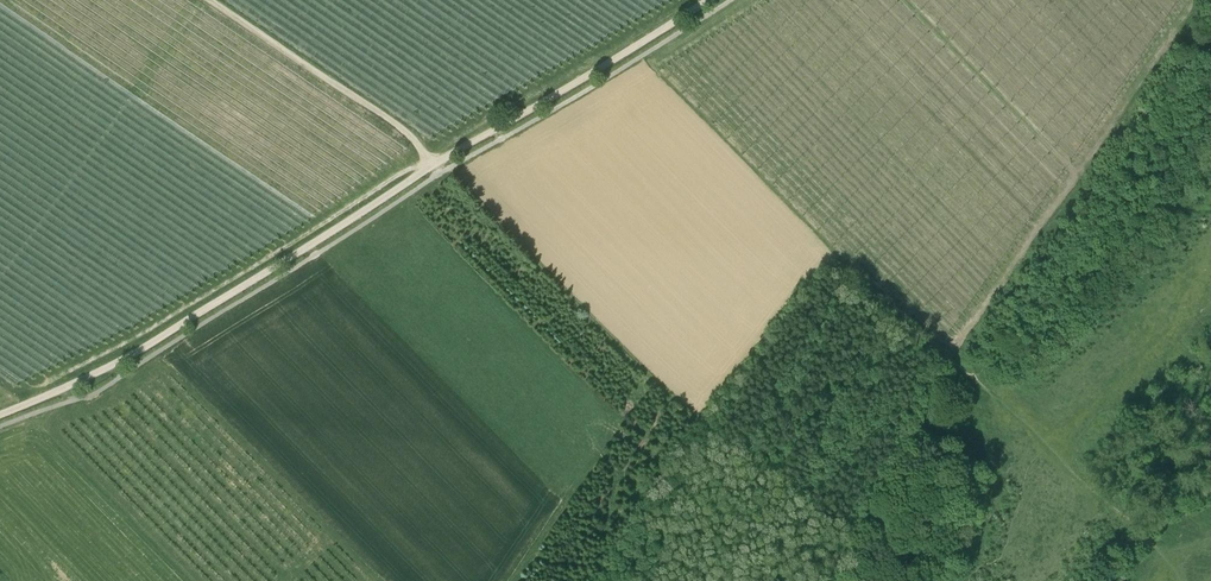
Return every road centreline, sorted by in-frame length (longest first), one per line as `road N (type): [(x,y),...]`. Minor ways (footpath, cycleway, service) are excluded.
road 1 (track): [(708,0),(130,356),(0,414)]
road 2 (track): [(211,0),(448,168)]
road 3 (track): [(699,427),(597,580)]

